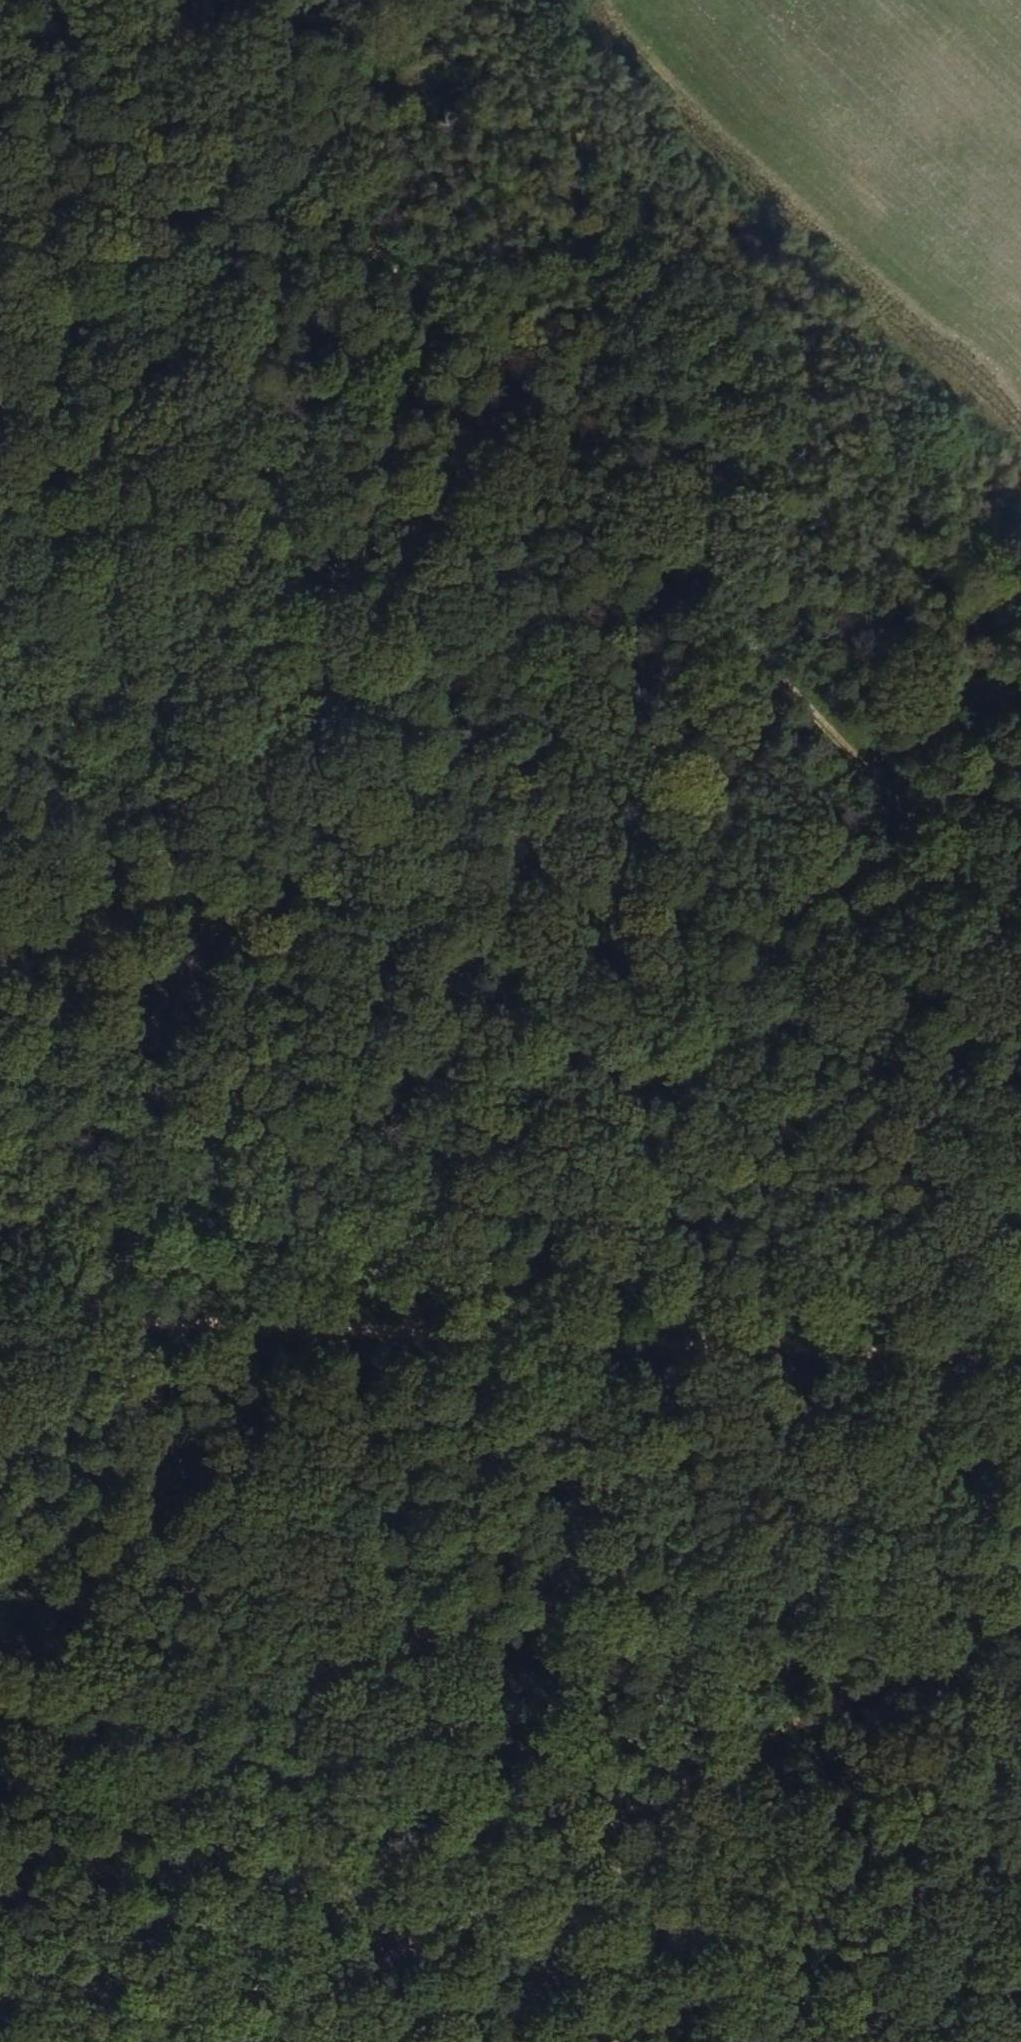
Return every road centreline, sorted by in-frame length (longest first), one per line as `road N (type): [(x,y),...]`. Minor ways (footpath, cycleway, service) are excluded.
road 1 (track): [(155,0),(1020,929)]
road 2 (track): [(1020,1359),(0,1319)]
road 3 (track): [(203,2041),(1020,1600)]

